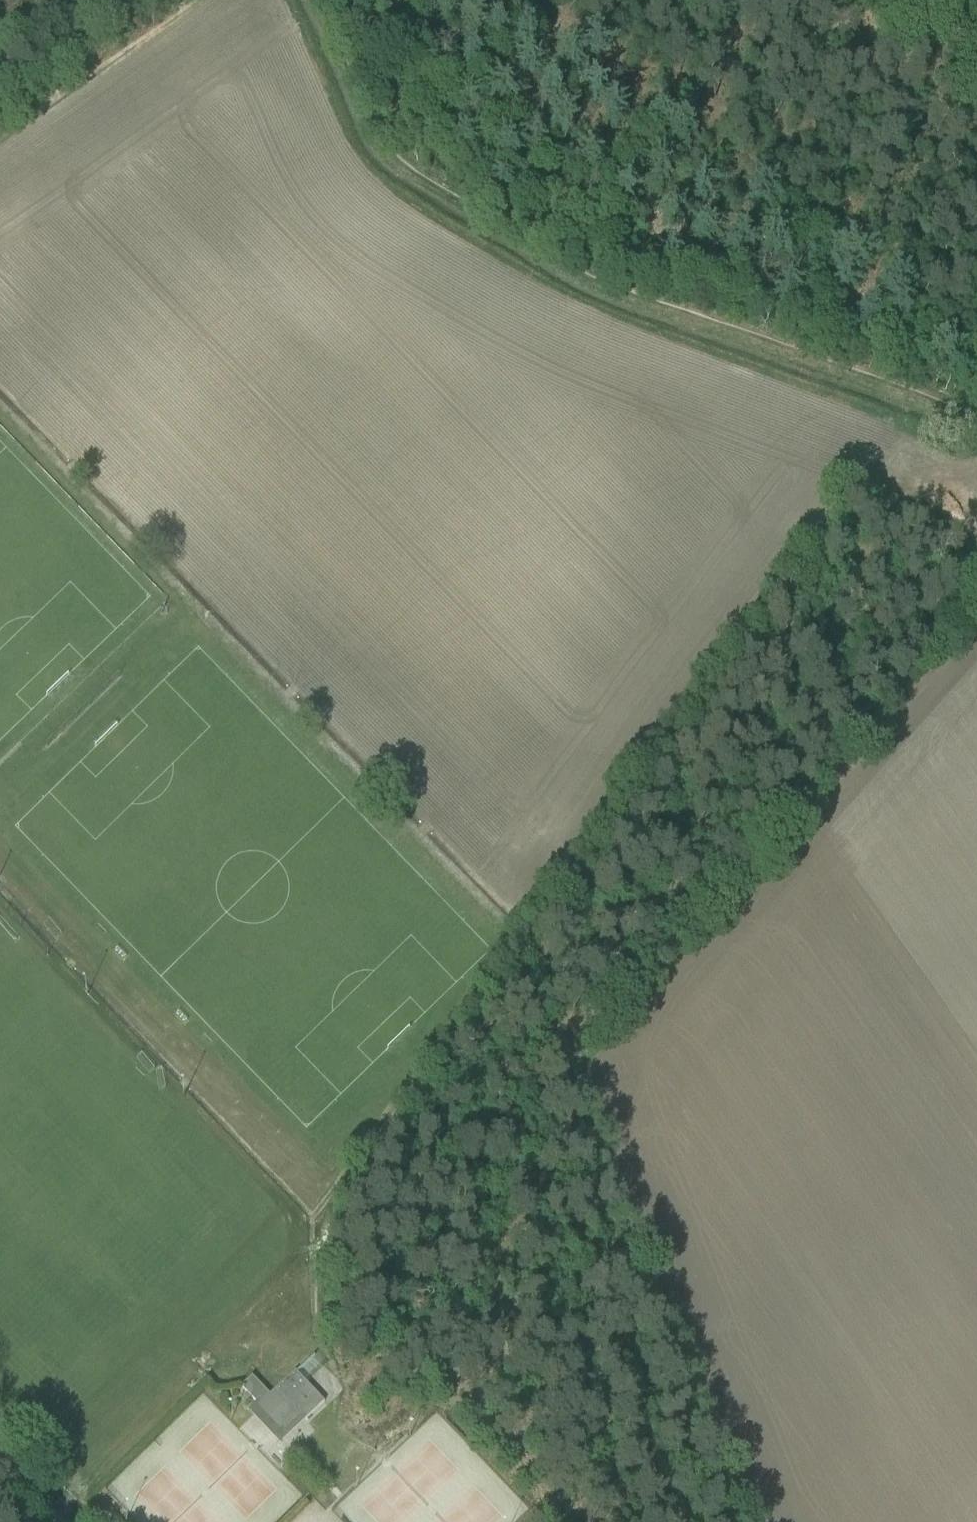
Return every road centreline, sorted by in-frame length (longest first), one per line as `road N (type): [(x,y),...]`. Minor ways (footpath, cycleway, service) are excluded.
road 1 (track): [(0,1431),(91,1521)]

